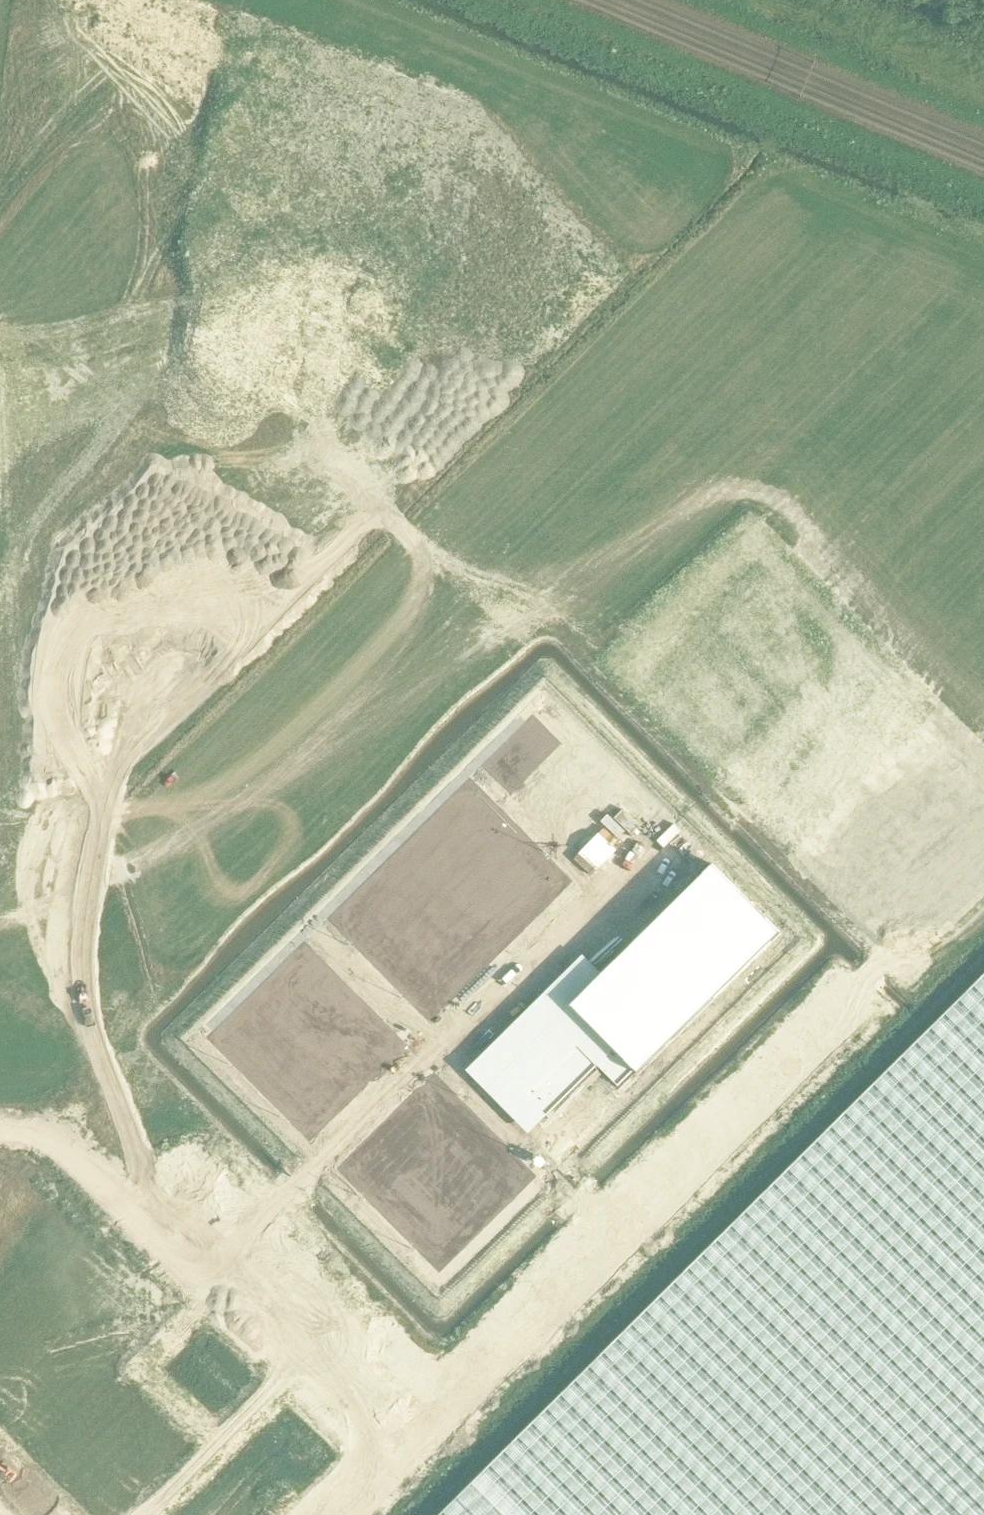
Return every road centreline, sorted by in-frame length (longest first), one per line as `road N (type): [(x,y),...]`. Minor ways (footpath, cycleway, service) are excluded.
road 1 (residential): [(0,1131),(39,1131),(68,1145),(298,1377)]

